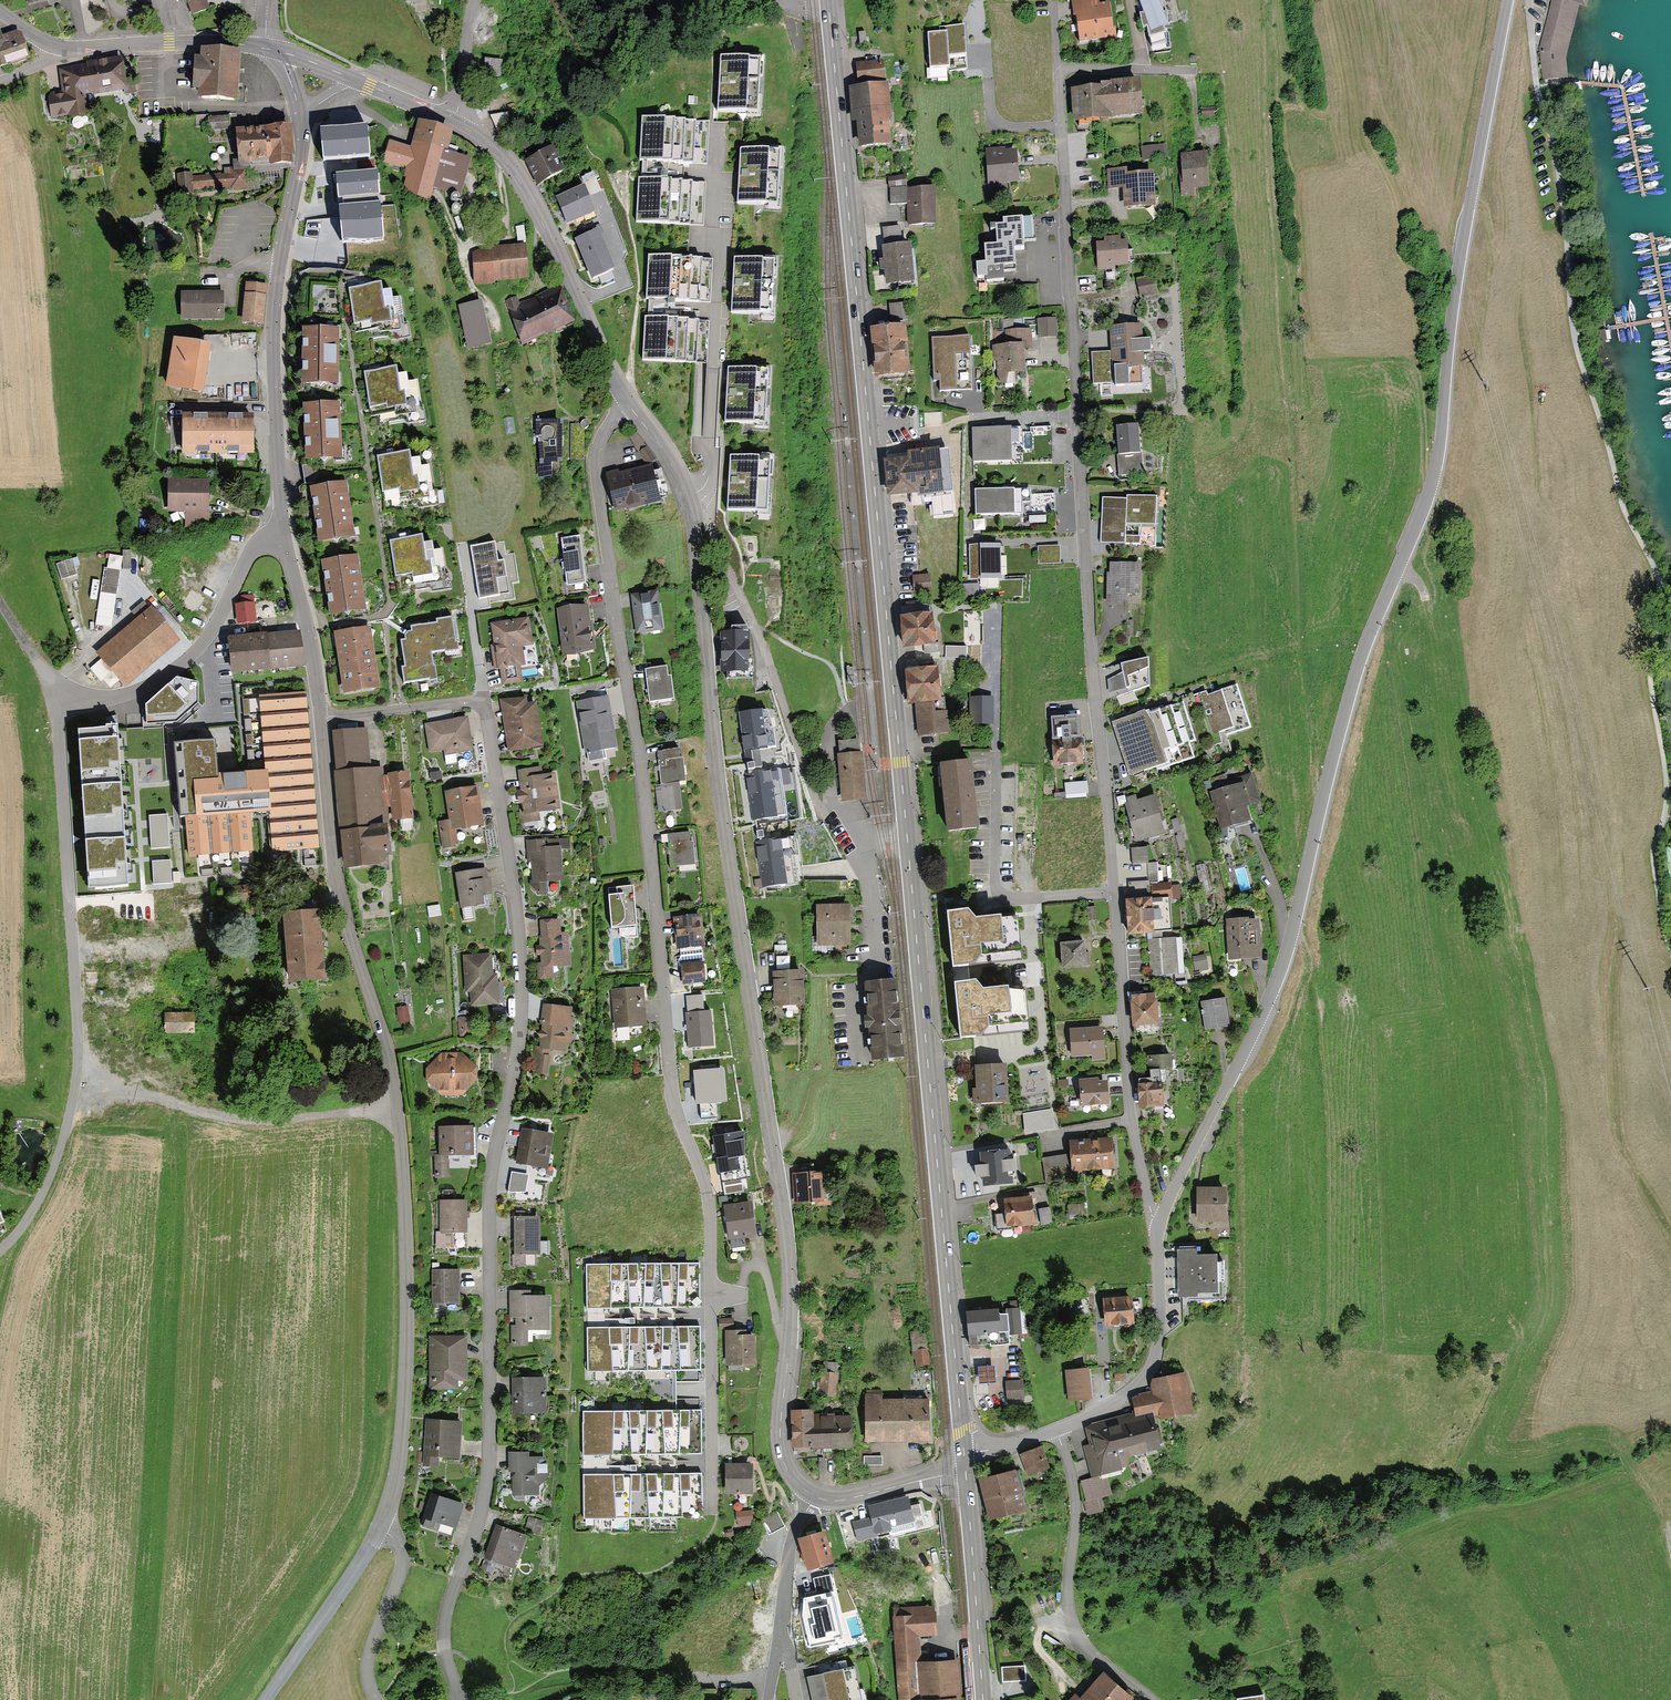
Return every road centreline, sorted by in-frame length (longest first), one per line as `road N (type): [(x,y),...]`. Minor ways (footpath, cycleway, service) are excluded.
road 1 (primary): [(828,0),(963,1459)]
road 2 (residential): [(1158,1224),(1273,987),(1363,648),(1435,475),(1458,269),(1508,0)]
road 3 (track): [(1670,1548),(1620,1436),(1645,1284),(1618,1126),(1620,921),(1608,764),(1573,583),(1583,369)]
road 4 (residential): [(455,1699),(442,1631),(490,1461),(485,1186),(515,1072),(523,998),(517,914),(483,701),(321,716)]
road 5 (residential): [(1158,1224),(1132,1119),(1093,692),(1059,68)]
road 6 (residential): [(623,394),(594,466),(646,807),(672,1096),(710,1208),(716,1512)]
road 7 (tertiary): [(689,510),(712,751),(787,1247),(778,1439),(781,1462),(807,1494)]
road 8 (tertiary): [(321,716),(335,882),(393,1080),(404,1200),(404,1390),(396,1474),(381,1528)]
road 9 (tertiary): [(300,117),(274,316),(282,536)]
road 10 (residential): [(689,510),(706,481),(729,125)]
road 11 (residential): [(55,698),(75,1078)]
road 12 (residential): [(689,510),(702,516),(755,629),(818,808)]
road 13 (tertiary): [(453,121),(506,162),(524,187),(623,394)]
road 14 (residential): [(1058,1430),(1075,1487),(1067,1608),(1095,1658),(1150,1699)]
road 15 (residential): [(55,698),(127,696),(178,667),(208,638),(256,543),(282,536)]
road 16 (residential): [(1058,1430),(1131,1389),(1151,1365),(1159,1325),(1158,1224)]
road 17 (primary): [(964,1468),(983,1699)]
road 18 (tertiary): [(57,48),(265,48)]
road 19 (tertiary): [(381,1528),(263,1699)]
road 20 (track): [(75,1078),(64,1137),(39,1200),(0,1250)]
road 21 (residential): [(381,1528),(399,1549),(398,1578),(366,1663),(367,1688),(377,1699)]
road 22 (tertiary): [(282,536),(321,716)]
road 23 (tertiary): [(807,1494),(848,1498),(964,1468)]
road 24 (residential): [(807,1494),(786,1563),(779,1635)]
road 25 (tertiary): [(623,394),(665,453),(689,510)]
road 26 (residential): [(453,121),(472,0)]

